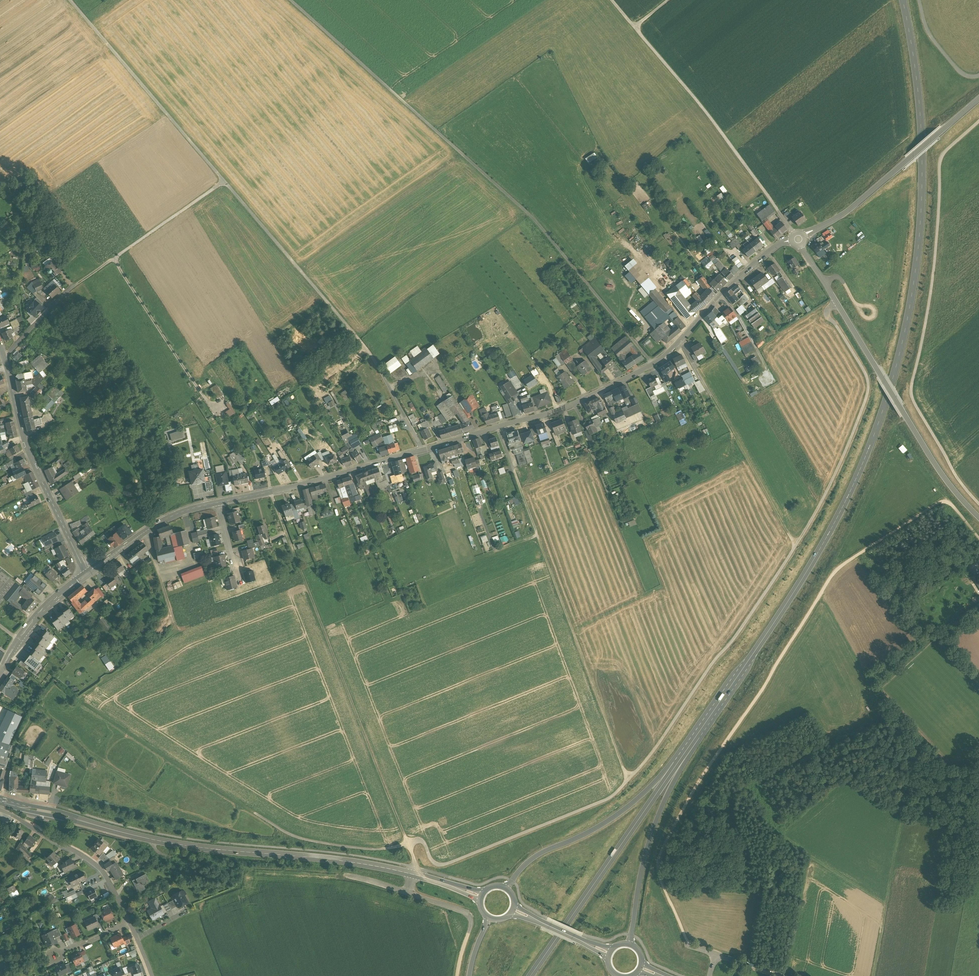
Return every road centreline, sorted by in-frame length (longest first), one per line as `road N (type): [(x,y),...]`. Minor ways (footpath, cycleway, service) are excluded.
road 1 (primary): [(697,736),(832,527),(887,400),(915,275),(922,186),(918,79),(904,0)]
road 2 (residential): [(798,239),(750,268),(668,357),(562,409),(218,502)]
road 3 (track): [(689,946),(657,862),(710,764),(830,576),(942,501),(978,539)]
road 4 (track): [(408,842),(423,842),(439,865),(611,797),(797,545)]
road 5 (track): [(408,842),(374,850),(289,834),(80,700),(175,633),(165,591)]
road 6 (track): [(291,0),(529,215),(653,364)]
road 7 (tertiary): [(481,897),(375,866),(159,841),(0,800)]
road 8 (track): [(71,0),(380,370)]
road 9 (track): [(978,503),(911,390),(936,265),(939,163),(978,121)]
road 10 (track): [(890,907),(785,844),(740,788),(888,718)]
road 11 (track): [(415,876),(290,543)]
road 12 (residential): [(978,517),(941,474),(798,239)]
road 13 (primary): [(531,975),(697,736)]
road 14 (track): [(797,545),(869,387),(827,313),(836,302)]
road 15 (track): [(629,779),(537,536)]
road 16 (primary): [(697,736),(626,808),(536,855),(505,887)]
road 17 (tertiary): [(85,576),(33,463),(0,347)]
road 18 (track): [(681,341),(797,545)]
road 19 (residential): [(978,97),(852,208),(798,239)]
road 20 (primary): [(631,944),(653,832),(697,736)]
road 21 (track): [(768,198),(635,27)]
road 22 (track): [(822,593),(912,763)]
road 23 (track): [(113,259),(211,408)]
road 24 (track): [(224,182),(78,283)]
road 25 (residential): [(129,922),(100,868),(0,811)]
road 26 (track): [(904,815),(877,975)]
road 27 (residential): [(218,502),(163,521),(85,576)]
road 28 (tertiary): [(0,674),(36,617),(85,576)]

